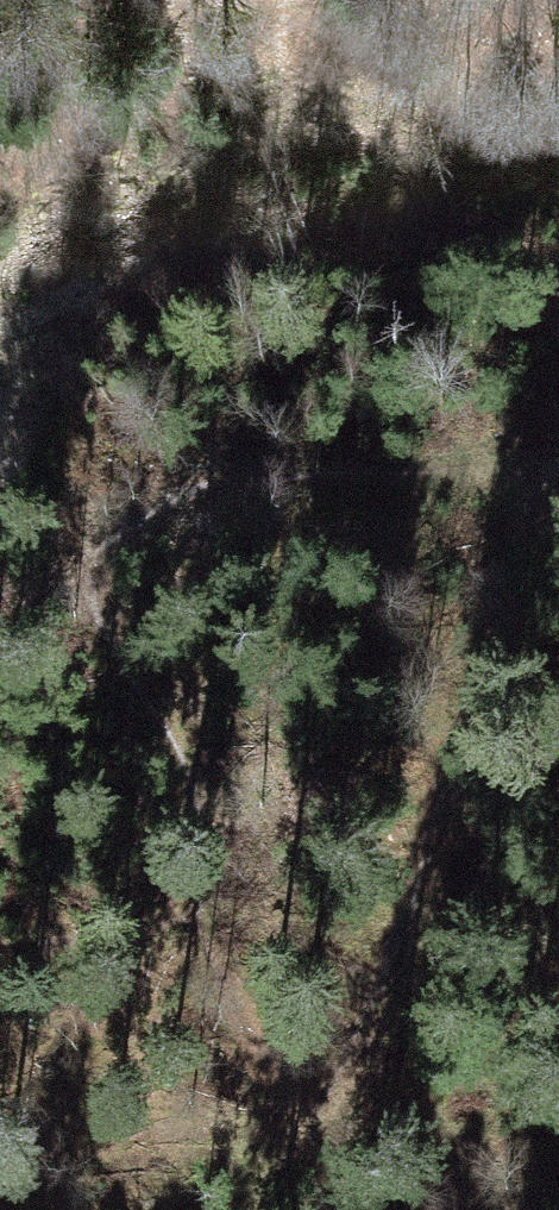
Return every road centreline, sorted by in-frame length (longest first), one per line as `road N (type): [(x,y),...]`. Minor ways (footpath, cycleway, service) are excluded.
road 1 (track): [(209,942),(168,740),(102,614),(100,586),(118,542),(155,509),(215,490),(558,466)]
road 2 (track): [(535,466),(400,948),(305,1193)]
road 3 (track): [(314,1209),(242,1047),(209,942)]

